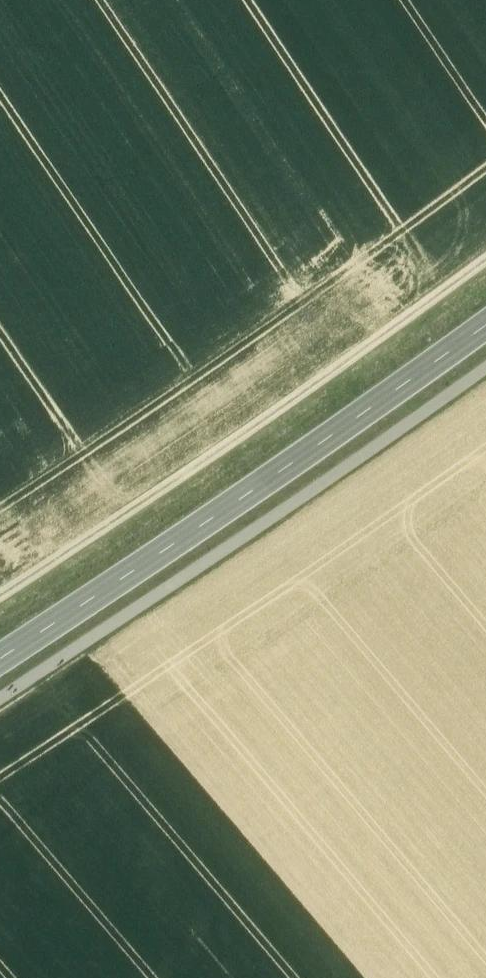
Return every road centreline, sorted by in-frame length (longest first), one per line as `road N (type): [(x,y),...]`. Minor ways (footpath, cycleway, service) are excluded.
road 1 (track): [(0,602),(485,260)]
road 2 (secondary): [(0,662),(485,323)]
road 3 (track): [(0,700),(352,465),(485,366)]

